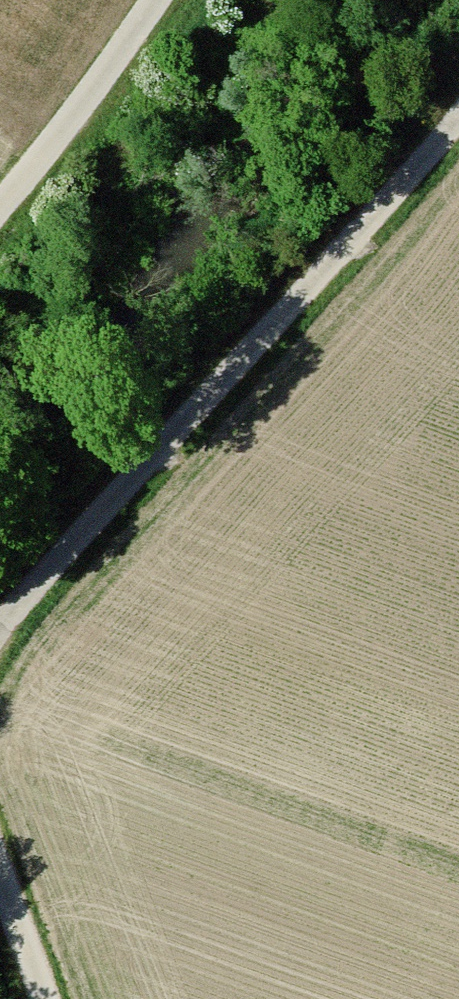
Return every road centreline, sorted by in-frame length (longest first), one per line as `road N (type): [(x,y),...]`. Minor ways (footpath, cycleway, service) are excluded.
road 1 (track): [(458,117),(0,625)]
road 2 (track): [(155,0),(0,208)]
road 3 (track): [(0,877),(44,998)]

